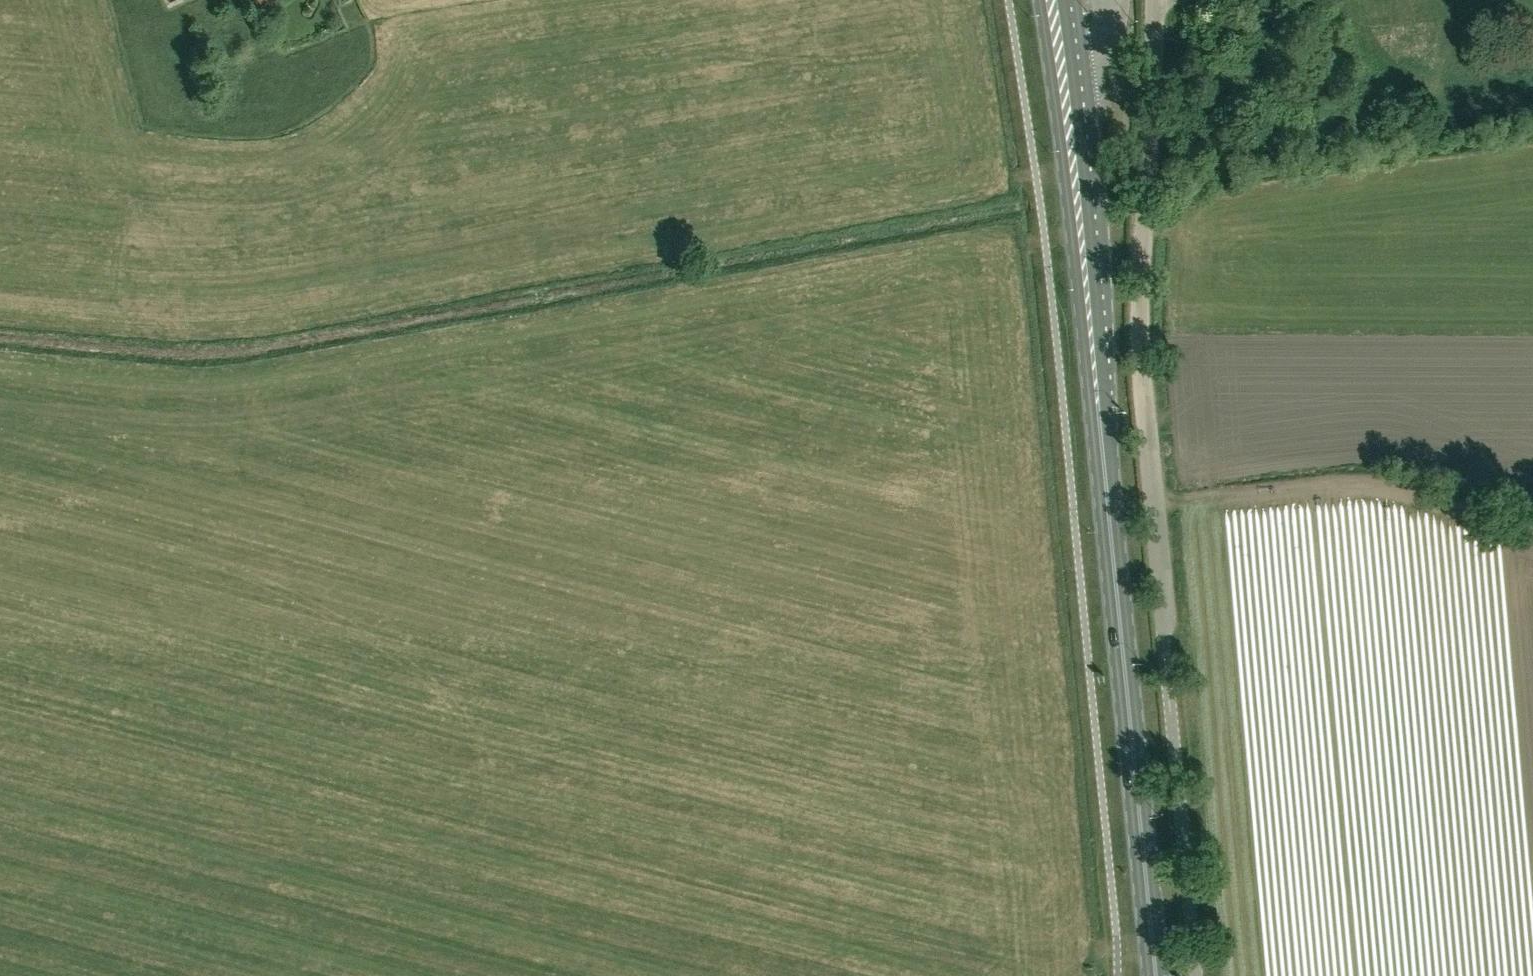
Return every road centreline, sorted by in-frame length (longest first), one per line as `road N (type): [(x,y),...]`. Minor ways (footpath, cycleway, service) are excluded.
road 1 (primary): [(1156,975),(1050,0)]
road 2 (unclassified): [(1166,616),(1139,308),(1154,0)]

